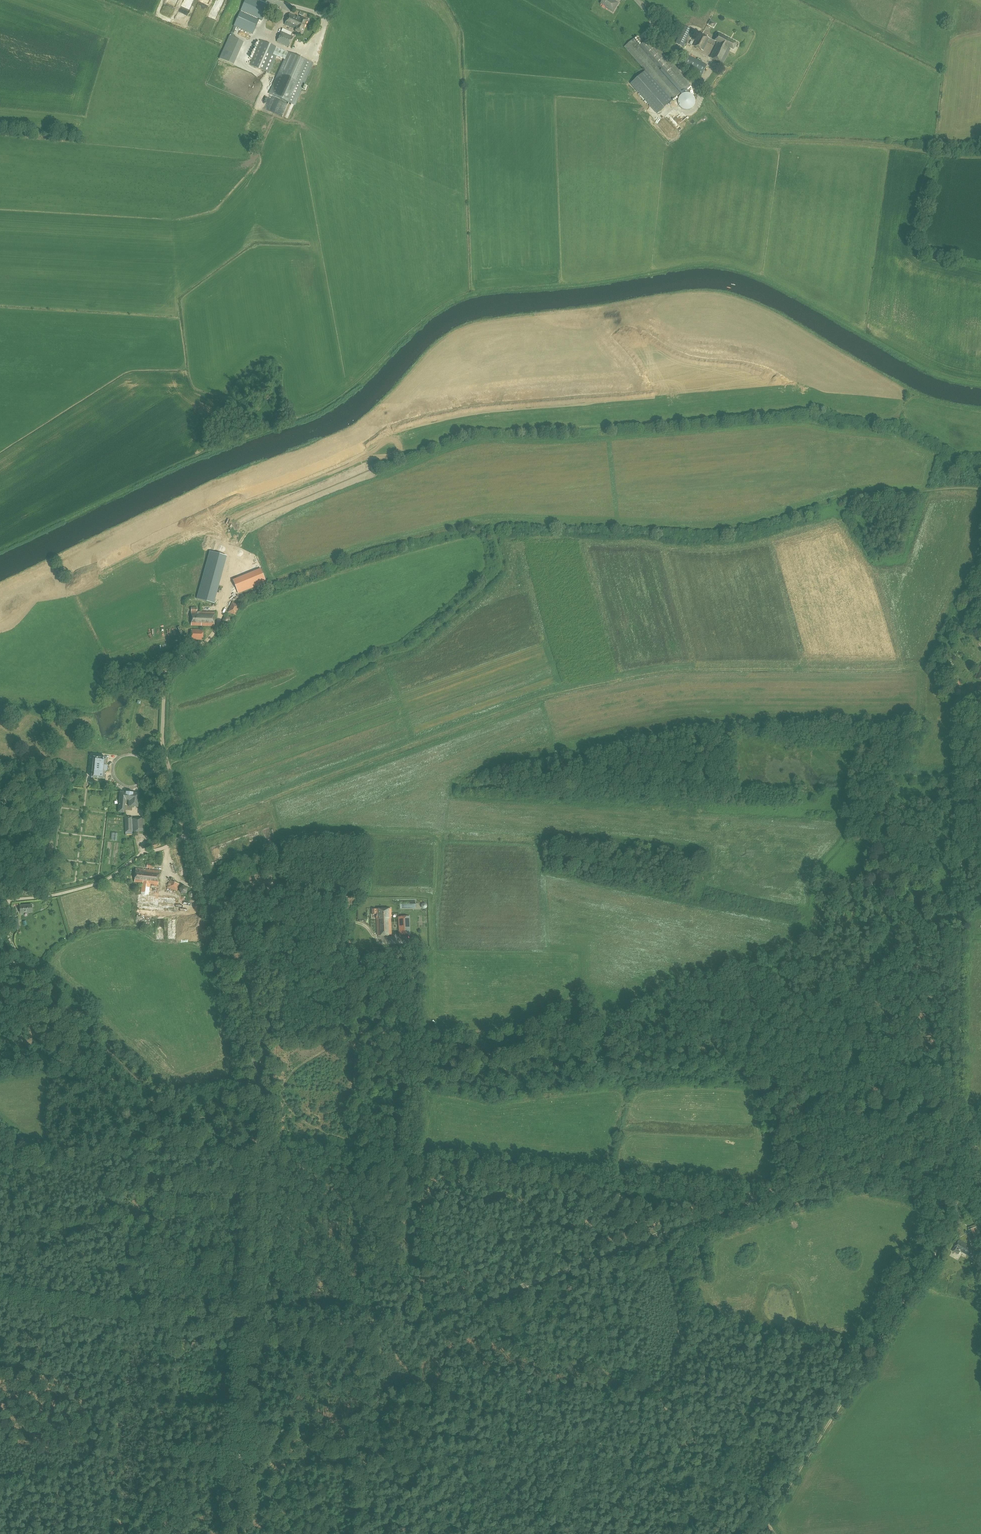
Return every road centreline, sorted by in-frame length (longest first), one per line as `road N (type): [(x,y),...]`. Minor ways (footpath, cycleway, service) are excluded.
road 1 (track): [(980,717),(962,727),(958,1228),(766,1522)]
road 2 (unclassified): [(249,1316),(424,1322),(980,1117)]
road 3 (unclassified): [(249,1316),(262,1085),(167,765)]
road 4 (track): [(980,490),(868,492),(727,529),(497,522)]
road 5 (track): [(704,98),(748,138),(980,156)]
road 6 (track): [(497,522),(230,595)]
road 7 (unclassified): [(0,1291),(249,1316)]
road 8 (track): [(249,1316),(238,1533)]
road 9 (track): [(0,901),(95,884),(139,855),(189,836)]

